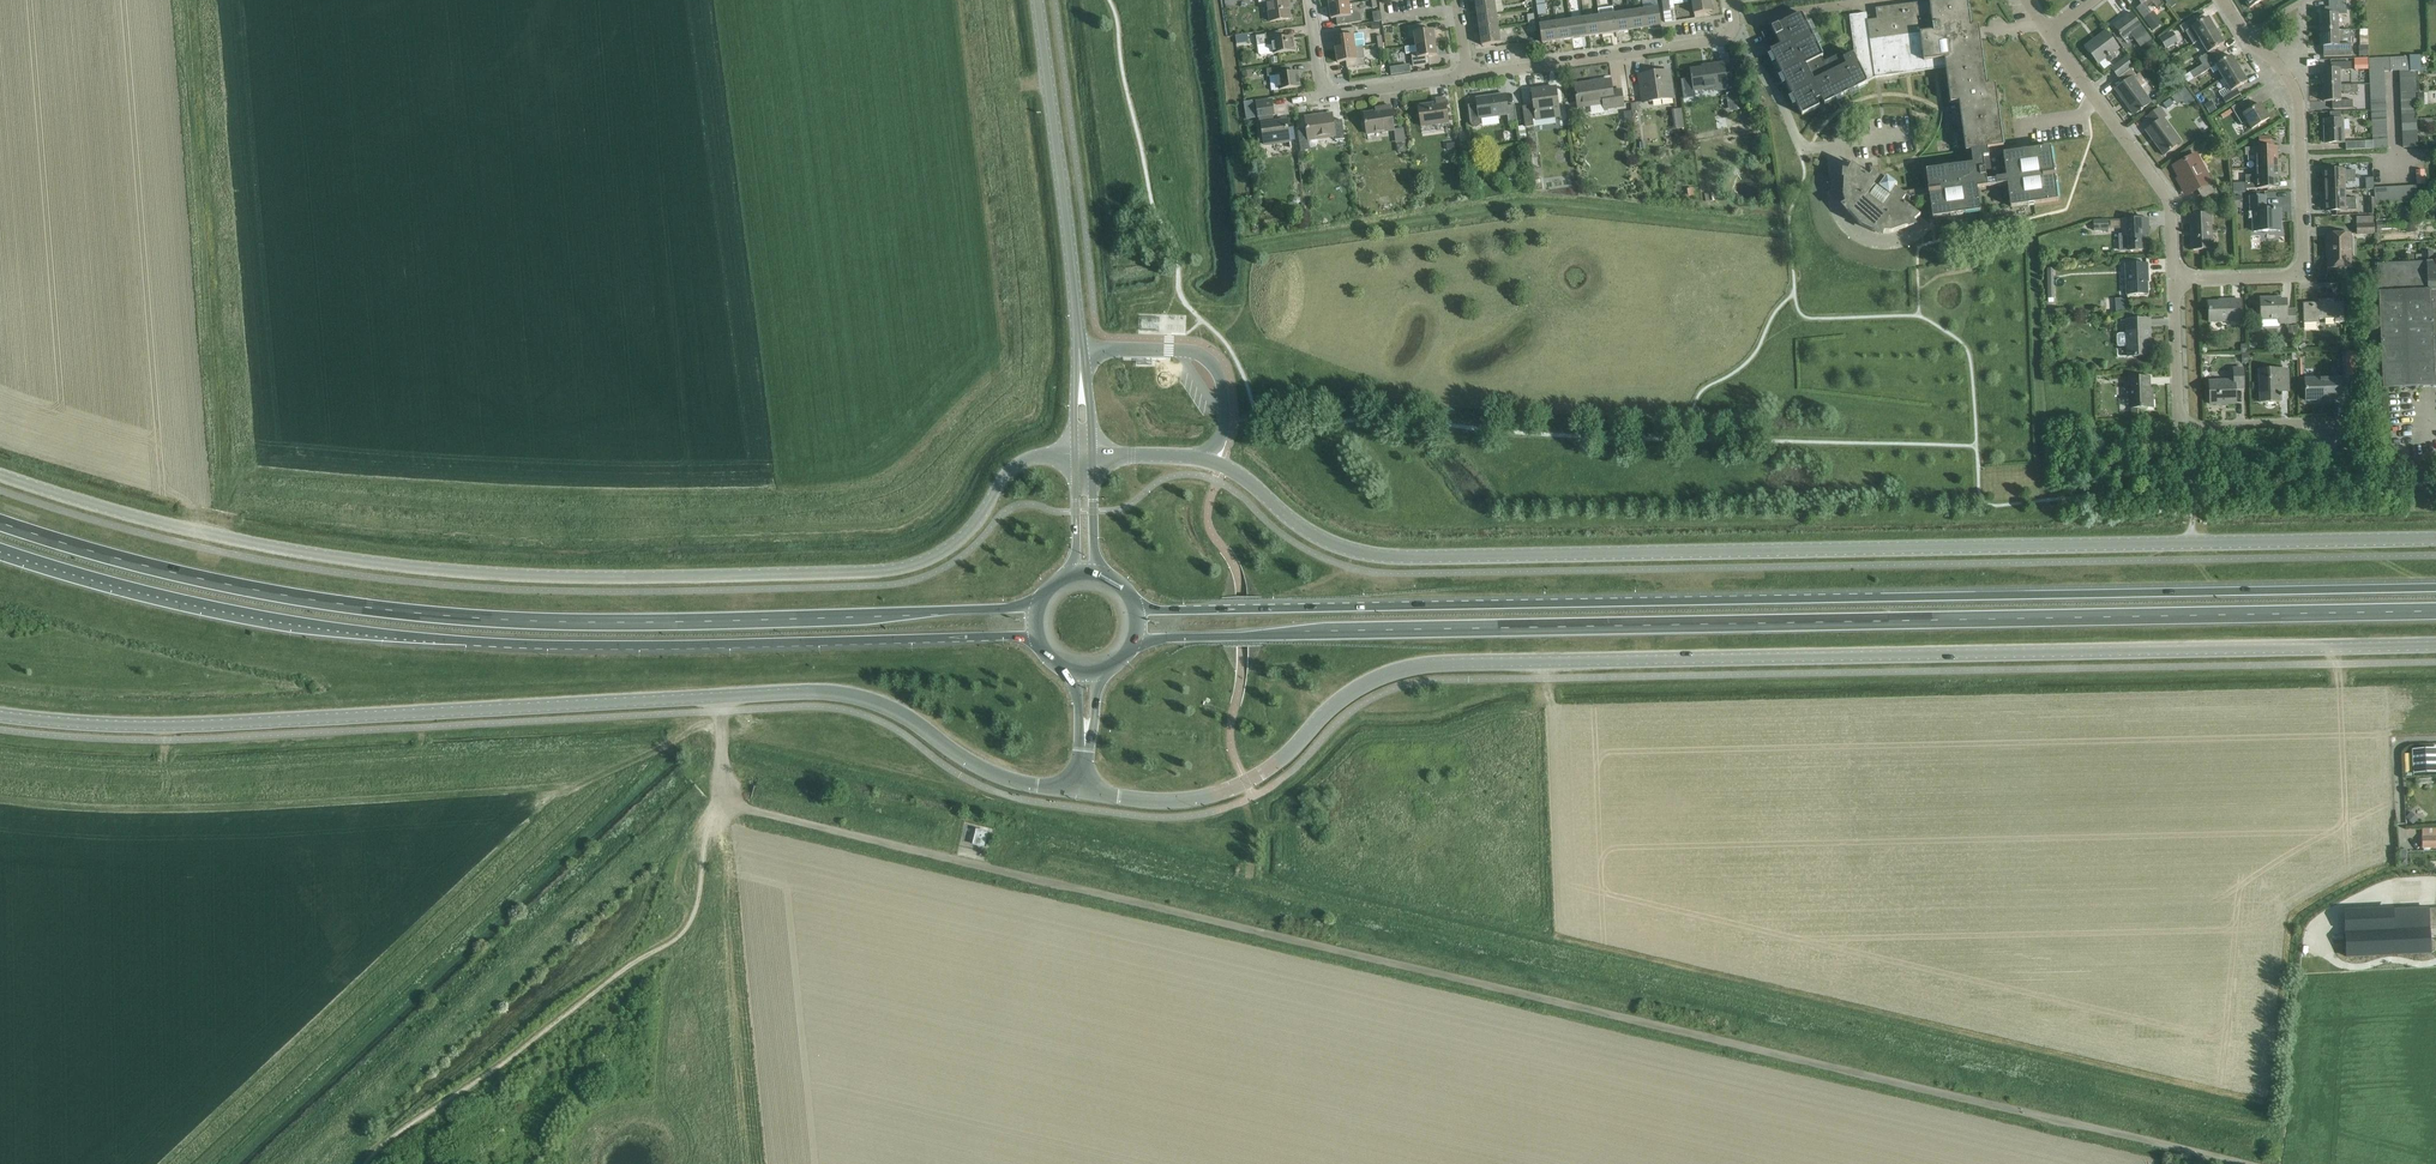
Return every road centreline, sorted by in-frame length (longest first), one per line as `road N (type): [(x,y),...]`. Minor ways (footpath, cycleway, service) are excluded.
road 1 (track): [(724,805),(2244,1163)]
road 2 (secondary): [(1080,793),(1172,802),(1216,795),(1286,756),(1365,684),(1429,664),(2435,645)]
road 3 (tertiary): [(1093,454),(1207,460),(1249,481),(1314,535),(1398,556),(2435,538)]
road 4 (trunk): [(2435,588),(1161,611),(1133,605)]
road 5 (trunk): [(1134,640),(2435,611)]
road 6 (tertiary): [(0,474),(183,528),(382,563),(571,577),(740,576),(918,565),(969,531),(1017,464),(1075,454)]
road 7 (secondary): [(0,716),(143,726),(821,692),(904,714),(986,772),(1080,793)]
road 8 (trunk): [(1039,607),(617,623),(454,616),(174,573),(0,523)]
road 9 (trunk): [(0,552),(174,601),(375,634),(593,646),(1039,638)]
road 10 (tertiary): [(1079,350),(1038,0)]
road 11 (residential): [(2174,280),(2297,276),(2306,265),(2298,103),(2282,69)]
road 12 (residential): [(2338,423),(2194,427),(2182,421),(2174,280)]
road 13 (residential): [(2174,280),(2166,193),(2048,33)]
road 14 (residential): [(1468,76),(1741,36)]
road 15 (track): [(575,789),(720,712)]
road 16 (residential): [(1830,147),(1804,149),(1741,36)]
road 17 (residential): [(1324,96),(1468,76)]
road 18 (tertiary): [(1097,575),(1093,454)]
road 19 (tertiary): [(1075,454),(1073,575)]

